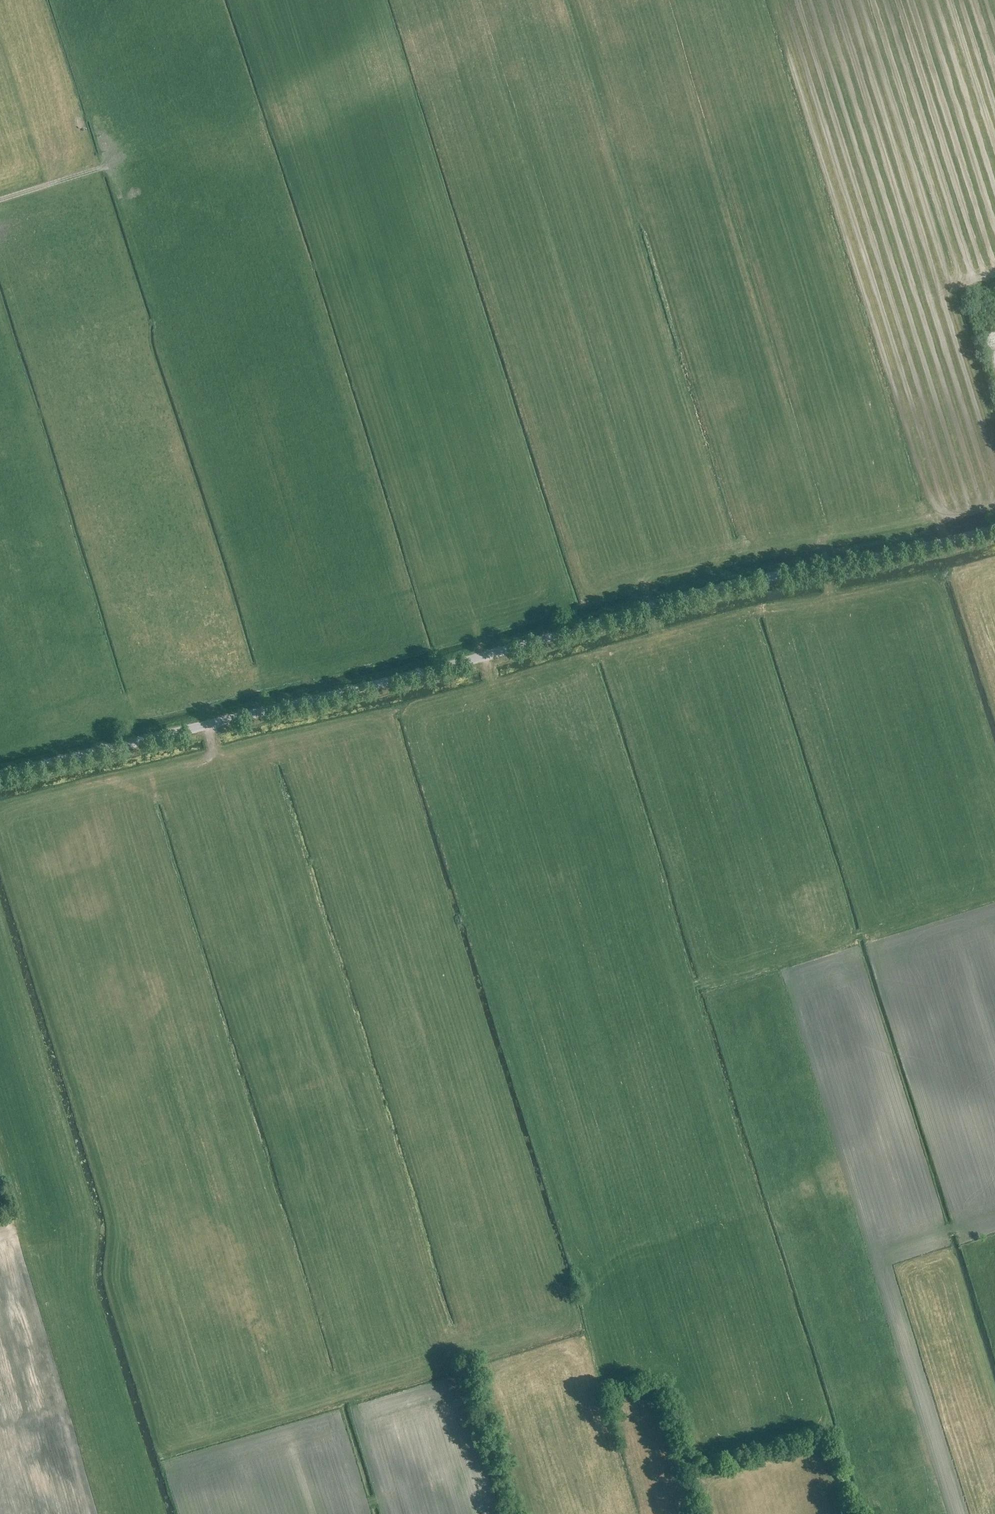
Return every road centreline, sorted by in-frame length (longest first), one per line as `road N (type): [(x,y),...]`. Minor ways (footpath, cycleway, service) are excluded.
road 1 (tertiary): [(0,774),(376,685),(695,596),(994,531)]

